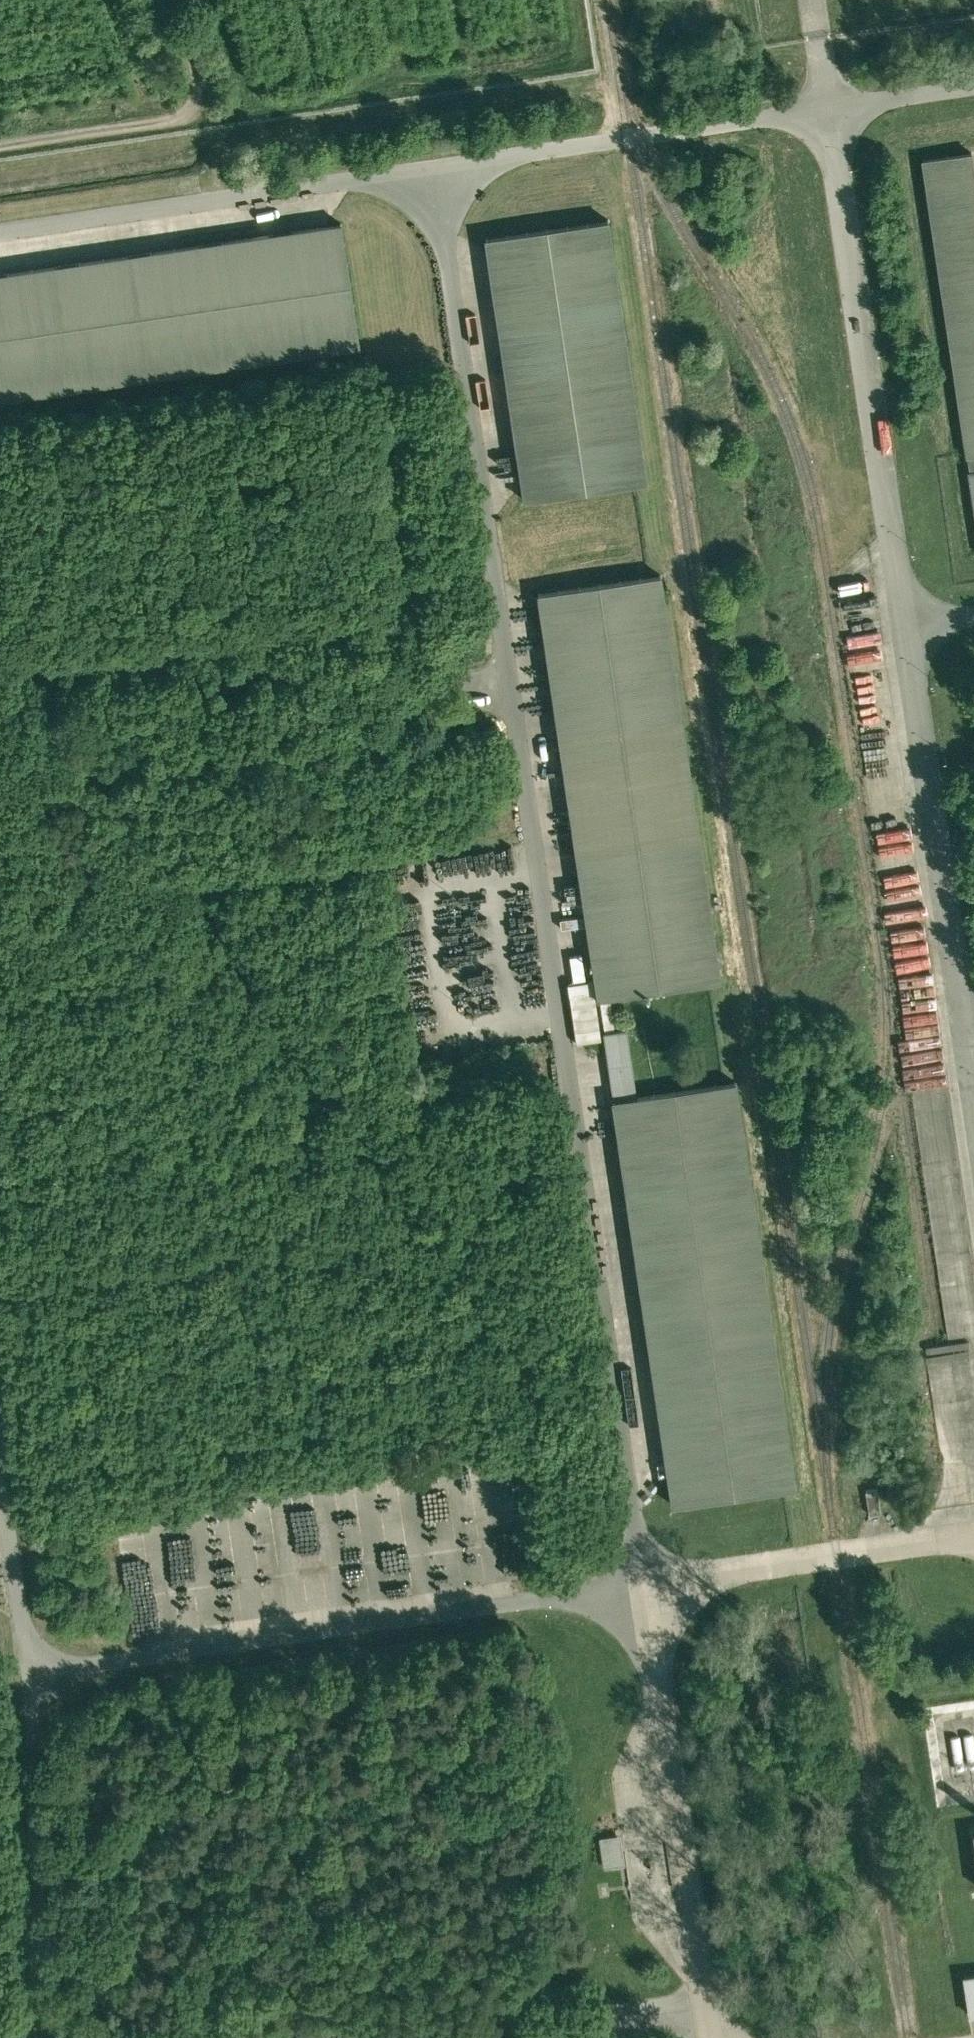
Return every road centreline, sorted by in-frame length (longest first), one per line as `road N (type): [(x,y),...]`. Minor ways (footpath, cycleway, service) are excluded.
road 1 (track): [(29,1679),(46,2037)]
road 2 (track): [(164,0),(195,79),(190,112),(173,124),(0,147)]

